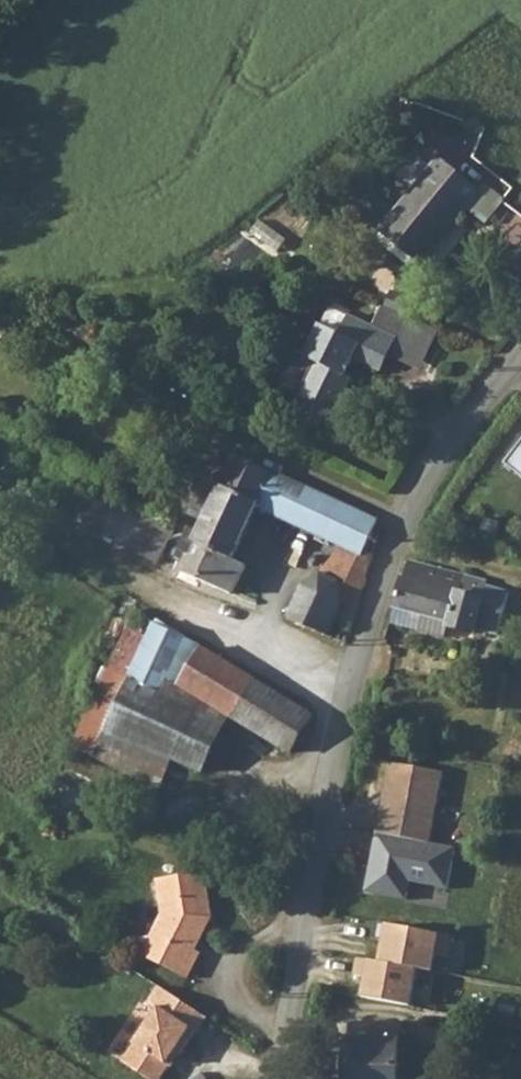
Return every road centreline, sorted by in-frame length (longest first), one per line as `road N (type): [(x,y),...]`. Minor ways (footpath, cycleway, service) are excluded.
road 1 (unclassified): [(292,1078),(407,509),(520,356)]

